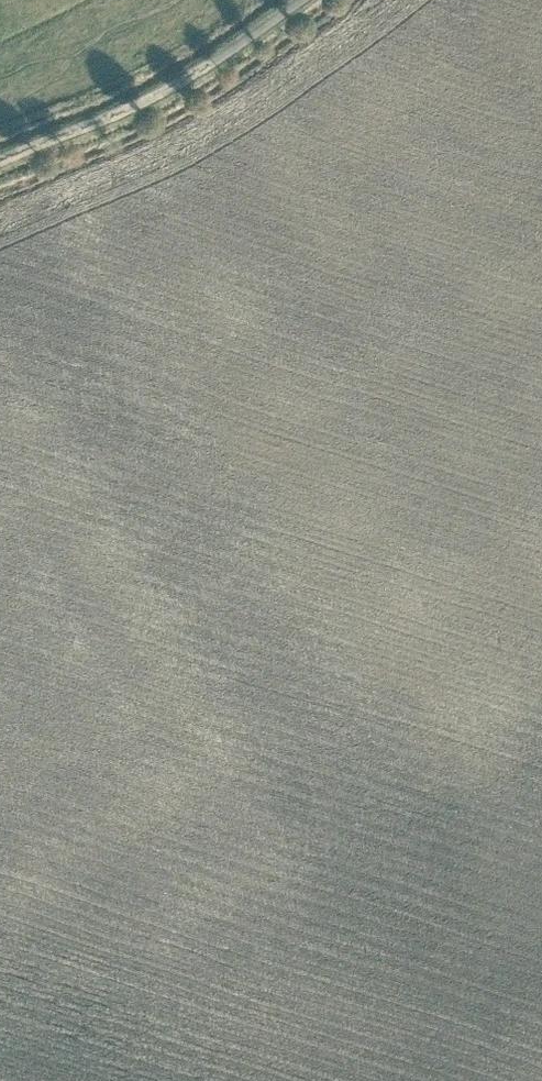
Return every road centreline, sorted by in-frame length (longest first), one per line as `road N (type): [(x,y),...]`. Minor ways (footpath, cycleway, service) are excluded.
road 1 (track): [(0,170),(144,102),(302,0)]

